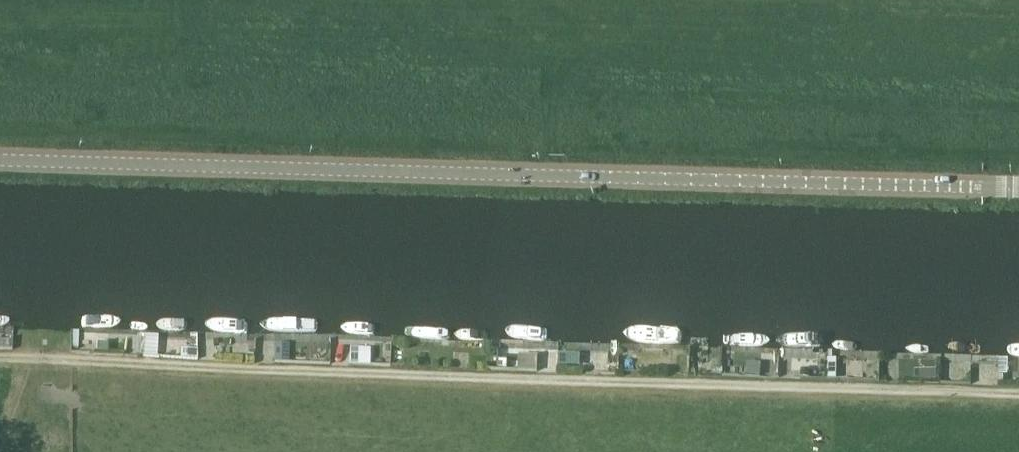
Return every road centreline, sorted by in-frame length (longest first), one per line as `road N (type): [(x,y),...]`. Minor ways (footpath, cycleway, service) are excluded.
road 1 (track): [(0,361),(1018,397)]
road 2 (tertiary): [(1018,190),(0,164)]

